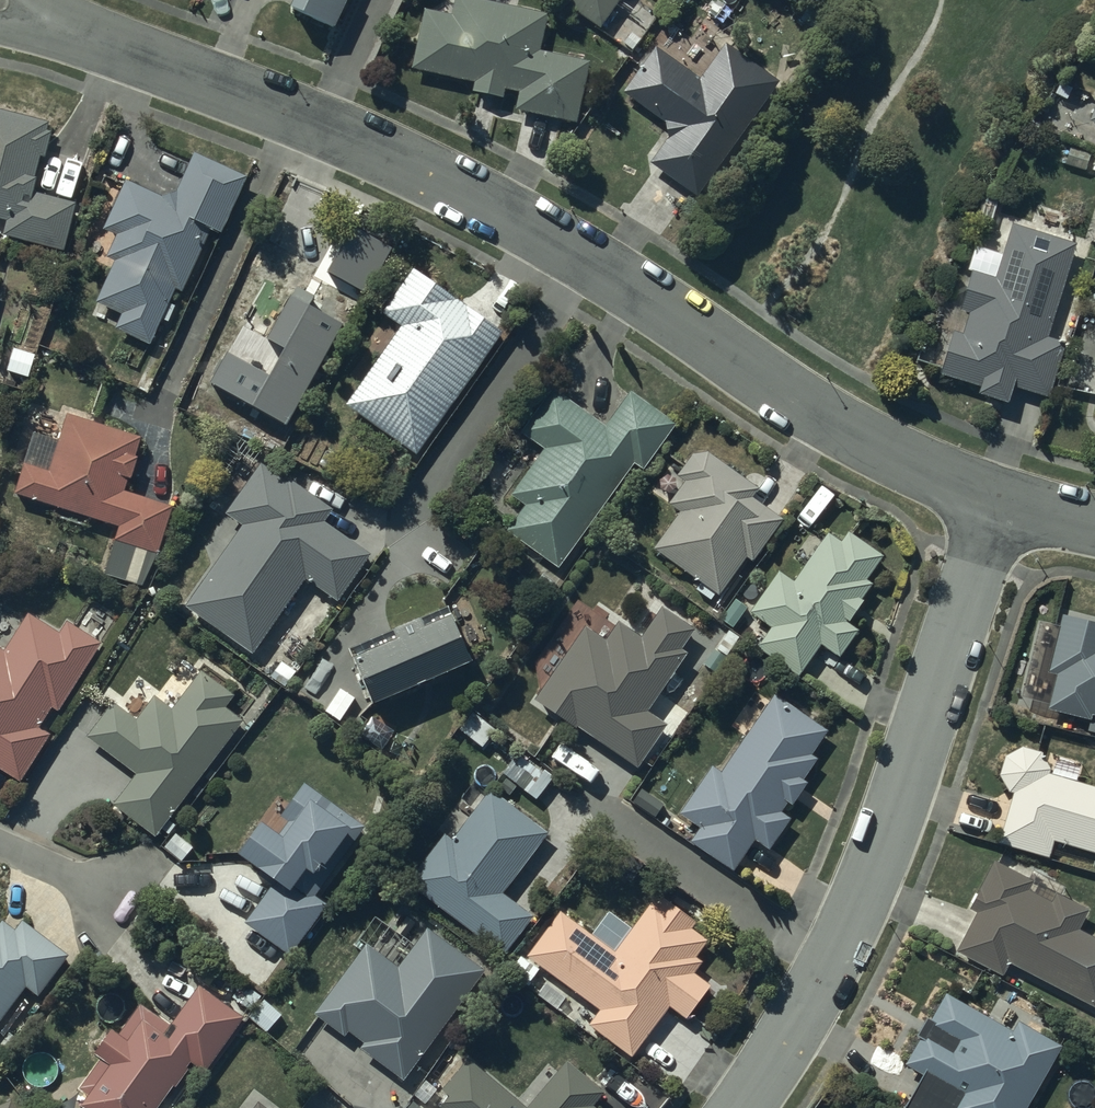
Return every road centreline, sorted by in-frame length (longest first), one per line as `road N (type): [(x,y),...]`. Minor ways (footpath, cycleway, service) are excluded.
road 1 (residential): [(0,4),(249,99),(569,244),(727,359),(872,448),(987,505)]
road 2 (residential): [(732,1107),(781,1044),(864,884),(957,624),(987,505)]

